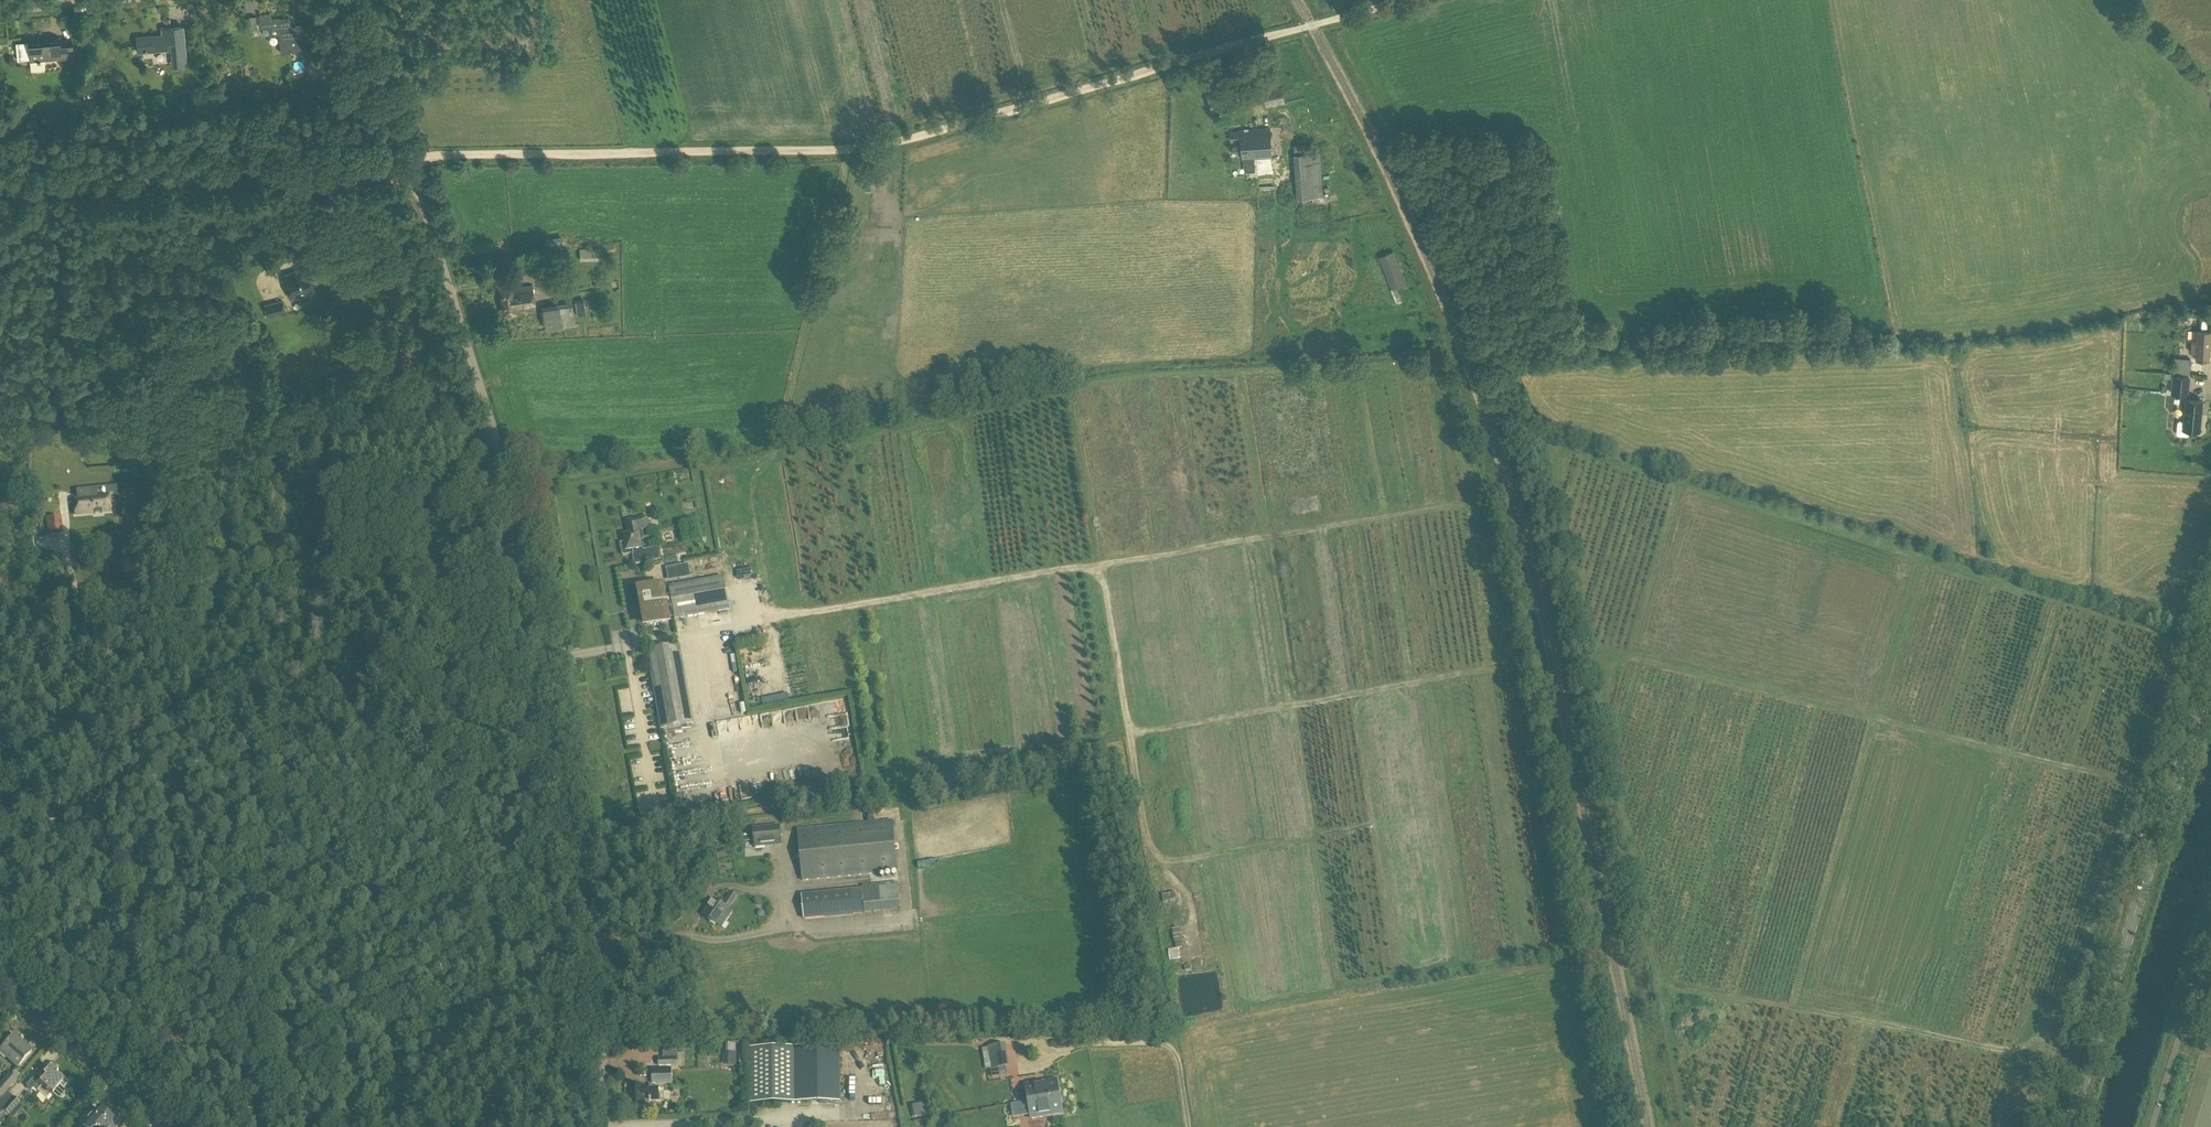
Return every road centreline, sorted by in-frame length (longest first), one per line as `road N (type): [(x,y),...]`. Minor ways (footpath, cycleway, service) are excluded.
road 1 (track): [(410,159),(843,151),(1328,22)]
road 2 (residential): [(602,1126),(589,934),(500,451)]
road 3 (secondary): [(2069,1126),(2210,664)]
road 4 (unclassified): [(500,451),(360,0)]
road 5 (track): [(0,191),(410,159)]
road 6 (primary): [(172,1126),(0,978)]

